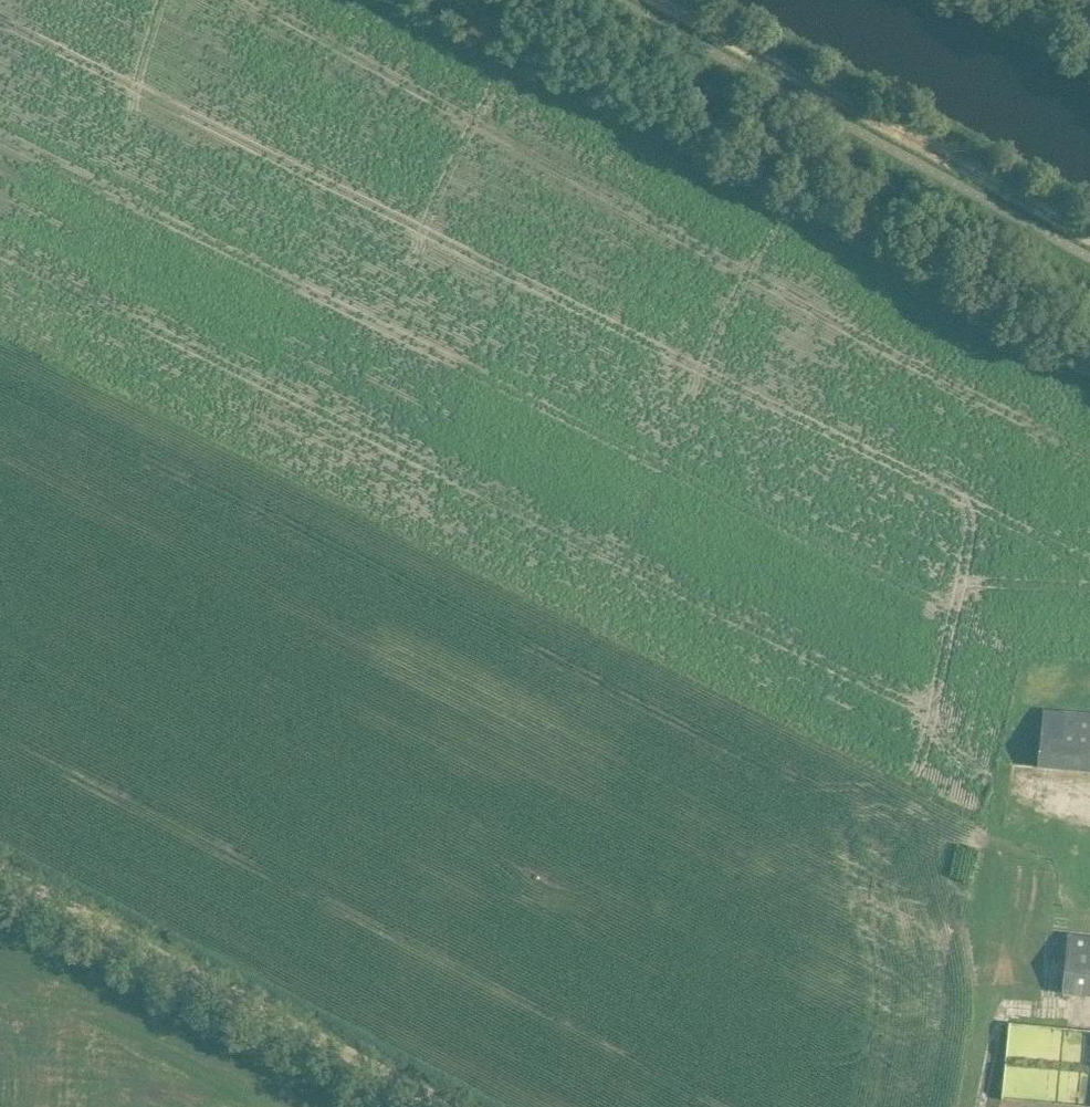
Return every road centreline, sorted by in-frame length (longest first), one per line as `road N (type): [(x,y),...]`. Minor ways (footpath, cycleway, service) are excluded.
road 1 (track): [(445,1106),(0,875)]
road 2 (track): [(1089,228),(674,0)]

